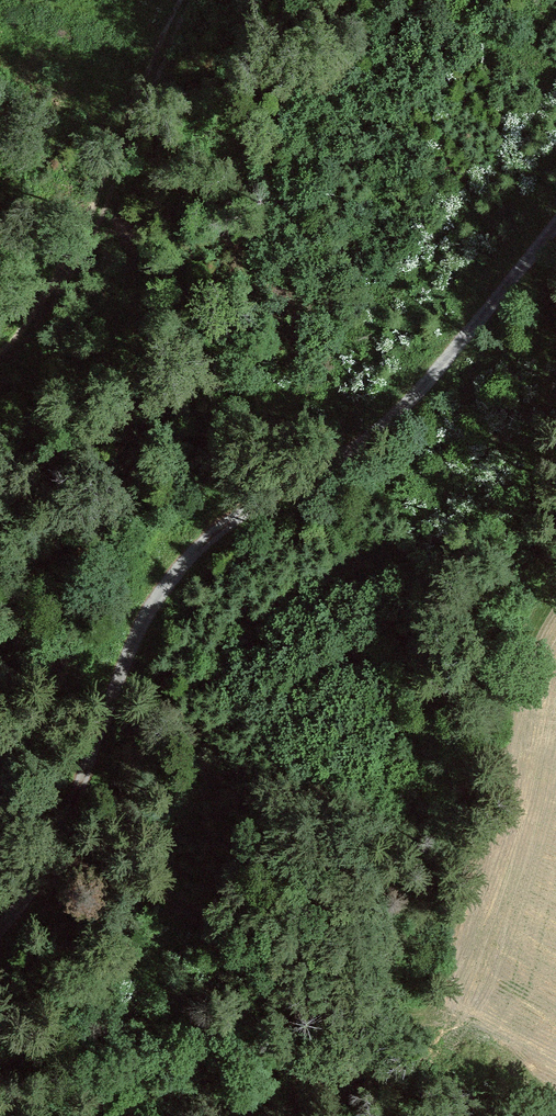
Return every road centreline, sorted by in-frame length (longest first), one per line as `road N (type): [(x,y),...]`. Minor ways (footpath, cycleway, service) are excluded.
road 1 (unclassified): [(0,930),(48,867),(112,686),(165,584),(218,531),(373,432),(555,226)]
road 2 (track): [(0,544),(105,416),(228,316),(268,244),(337,47),(365,0)]
road 3 (track): [(56,848),(188,907),(301,995),(374,1028)]

